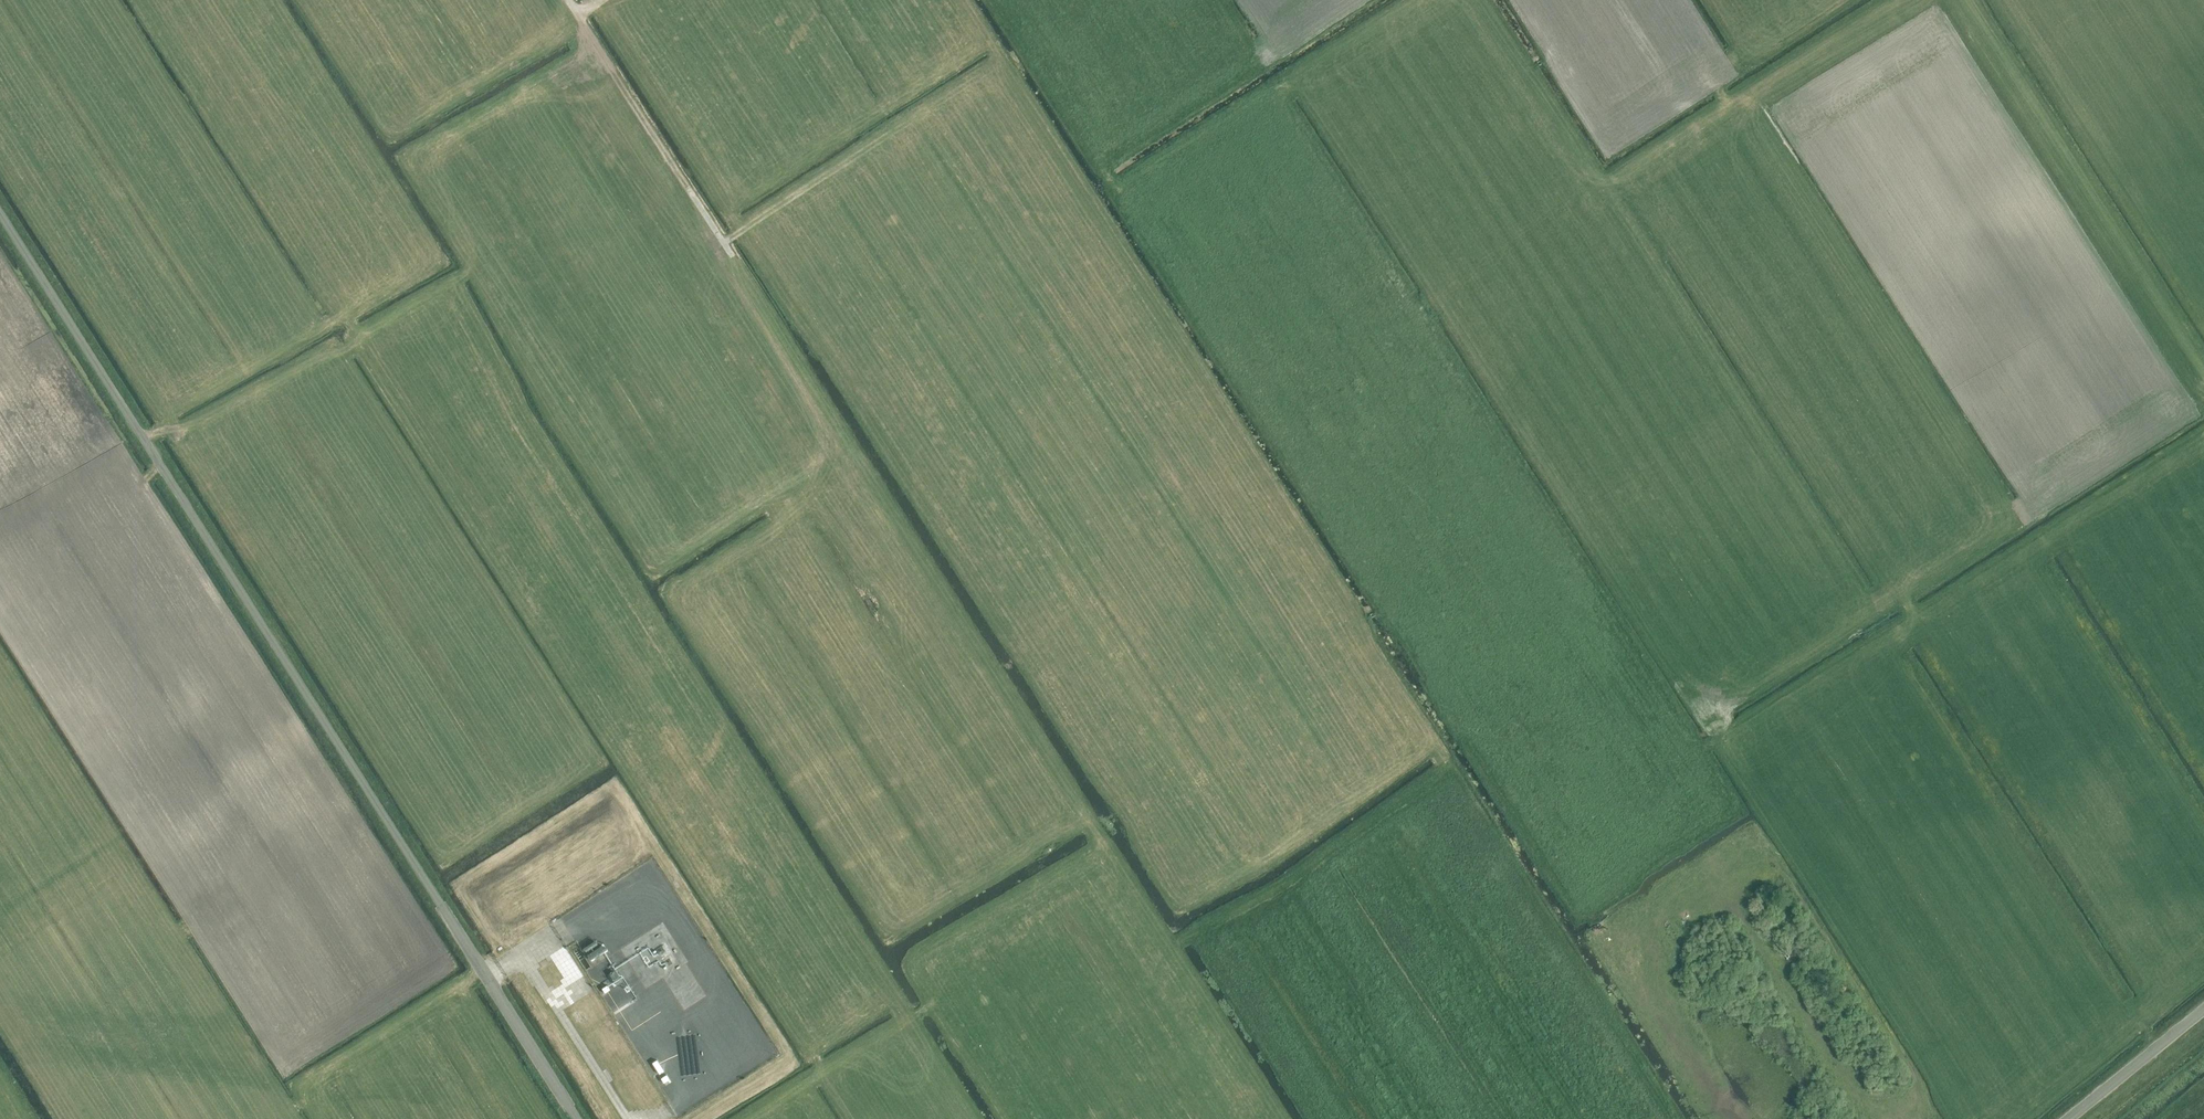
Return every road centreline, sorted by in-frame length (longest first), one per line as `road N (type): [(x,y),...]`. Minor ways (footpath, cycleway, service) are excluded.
road 1 (unclassified): [(577,1118),(0,215)]
road 2 (unclassified): [(2203,1009),(2067,1118)]

